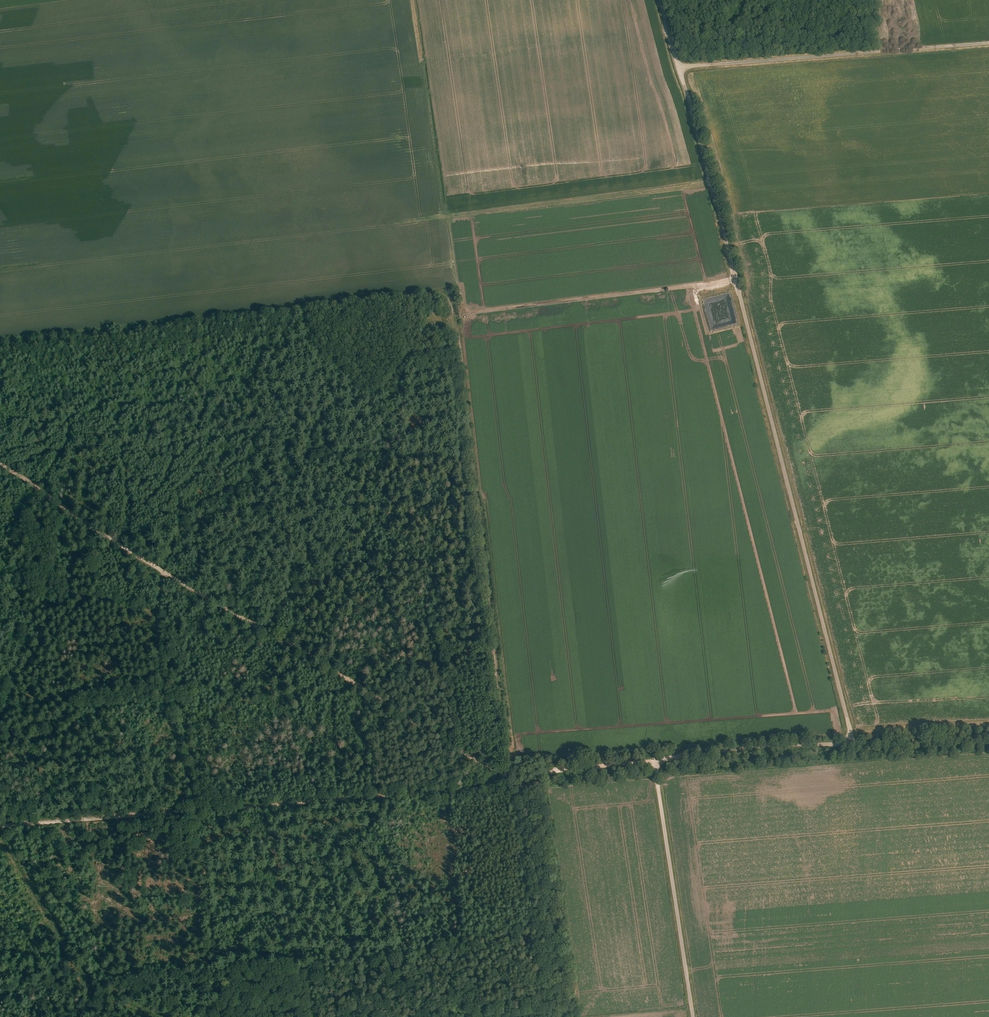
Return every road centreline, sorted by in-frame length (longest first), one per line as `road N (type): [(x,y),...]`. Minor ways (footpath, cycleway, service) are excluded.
road 1 (unclassified): [(693,1016),(655,760),(852,743),(678,67)]
road 2 (track): [(508,773),(454,314),(437,293),(395,297)]
road 3 (track): [(509,783),(163,574)]
road 4 (track): [(395,297),(0,344)]
road 5 (track): [(508,773),(509,783),(196,809)]
road 6 (unclassified): [(678,67),(988,43)]
road 7 (track): [(470,309),(736,280)]
road 8 (track): [(220,1016),(196,809)]
road 9 (track): [(196,809),(0,824)]
road 10 (track): [(163,574),(0,466)]
road 11 (track): [(508,773),(655,760)]
road 12 (track): [(852,743),(988,735)]

